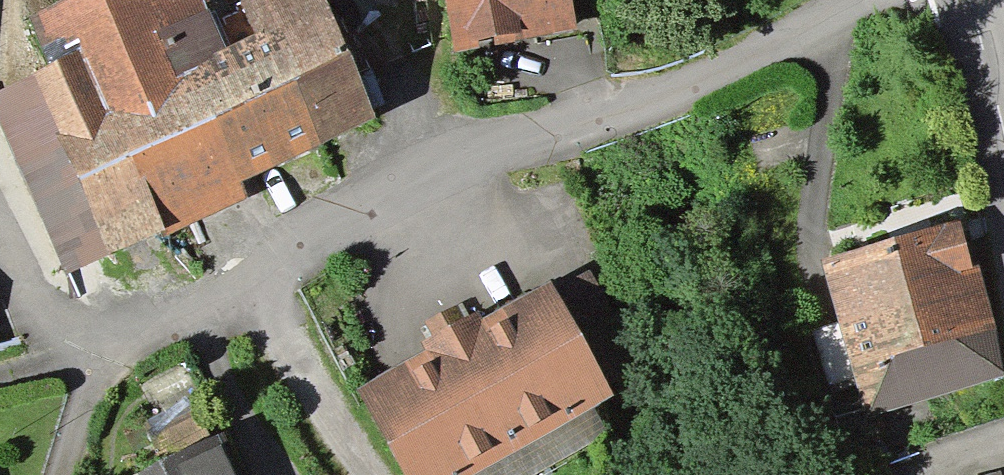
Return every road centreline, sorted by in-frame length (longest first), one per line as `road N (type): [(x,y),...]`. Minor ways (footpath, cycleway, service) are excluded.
road 1 (residential): [(865,0),(608,115),(367,198),(249,275),(103,346)]
road 2 (secondary): [(1003,143),(966,0)]

